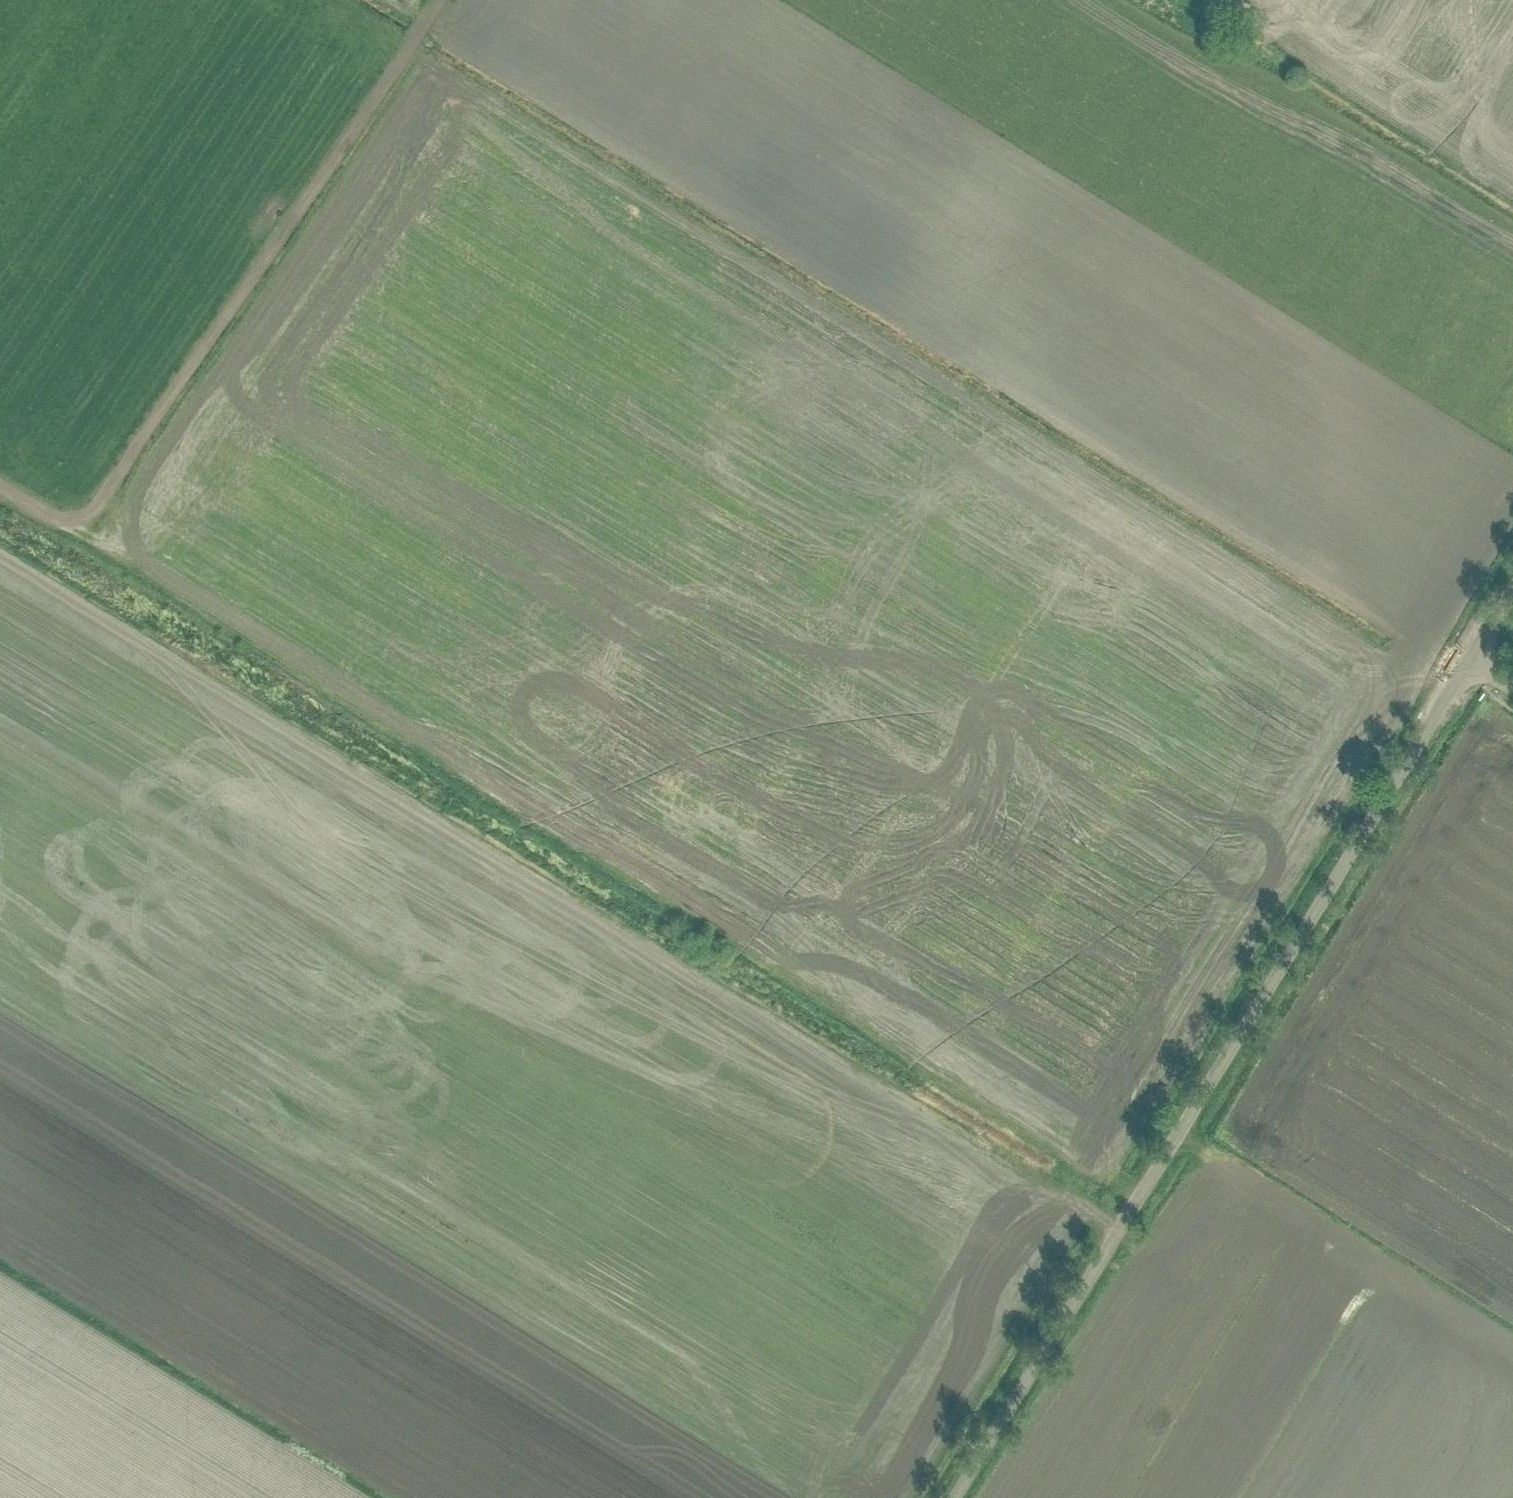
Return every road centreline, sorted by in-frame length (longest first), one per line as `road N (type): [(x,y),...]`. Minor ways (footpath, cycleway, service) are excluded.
road 1 (track): [(0,556),(1121,1225)]
road 2 (unclassified): [(953,1497),(1512,594)]
road 3 (track): [(0,480),(75,525),(441,0)]

